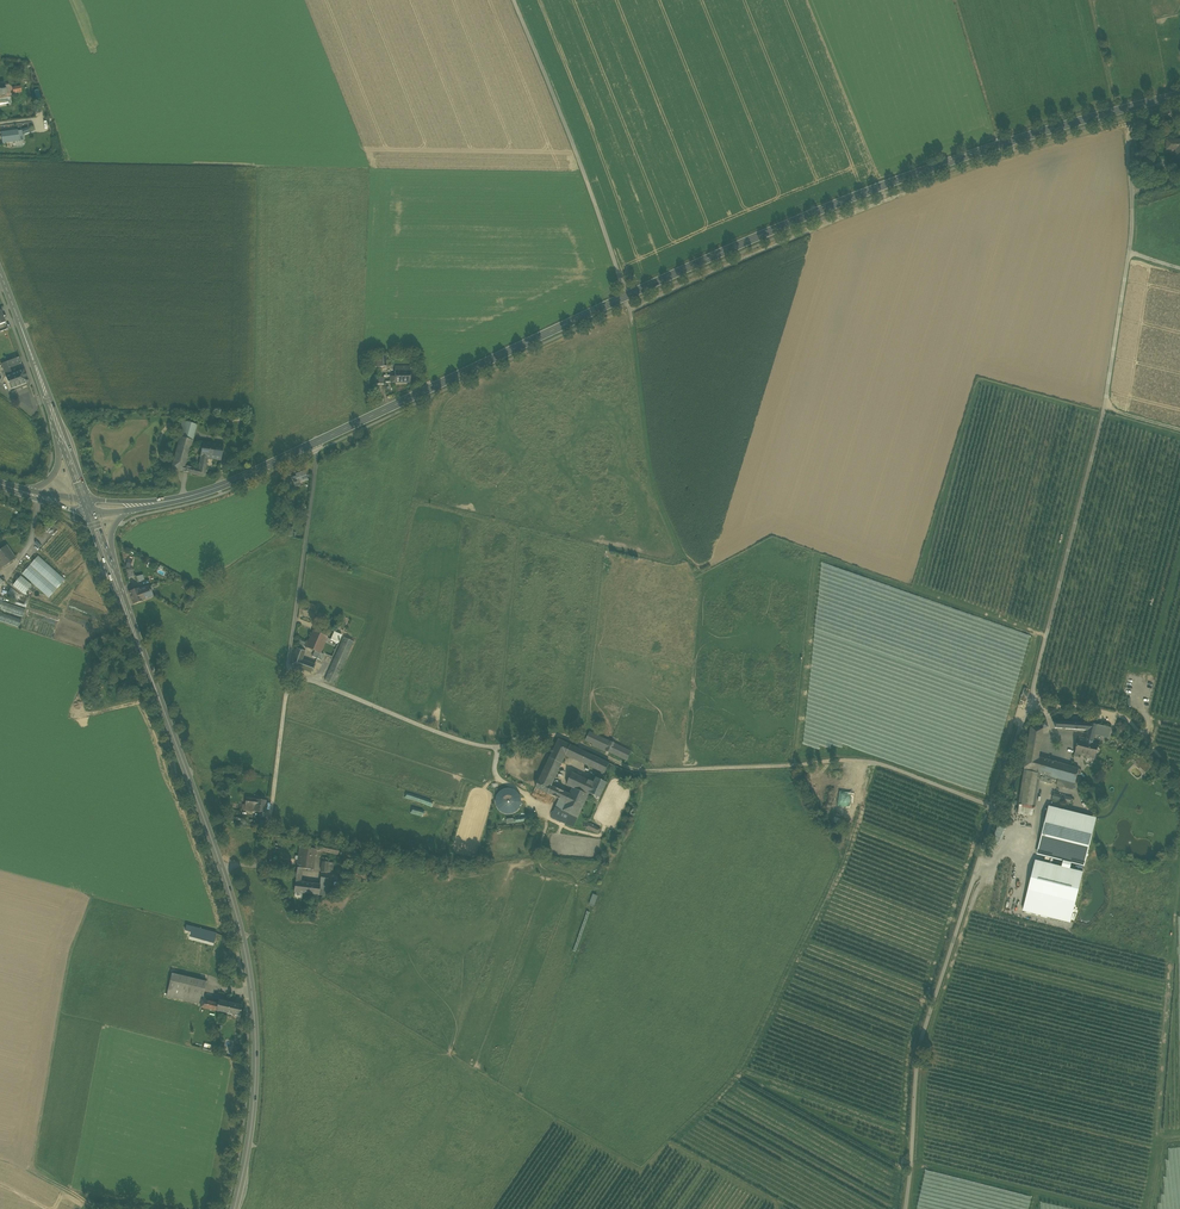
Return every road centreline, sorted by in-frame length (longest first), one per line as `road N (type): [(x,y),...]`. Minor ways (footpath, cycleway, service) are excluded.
road 1 (unclassified): [(903,1208),(917,1051),(1034,685),(1105,408),(1133,228),(1125,141),(1144,120),(1179,111)]
road 2 (track): [(626,296),(652,472),(685,567),(602,546),(577,745),(637,773),(870,762),(994,808)]
road 3 (tertiary): [(1179,95),(881,186),(626,296)]
road 4 (secondary): [(234,1208),(251,1123),(255,1034),(250,972),(221,865)]
road 5 (tertiary): [(626,296),(314,443)]
road 6 (unclassified): [(626,296),(514,0)]
road 7 (secondary): [(221,865),(112,575)]
road 8 (unclassified): [(288,670),(484,747),(557,736),(577,745)]
road 9 (unclassified): [(288,670),(264,865),(221,865)]
road 10 (unclassified): [(314,443),(288,670)]
road 11 (track): [(602,546),(407,494)]
road 12 (track): [(1027,706),(1082,705),(1129,722),(1179,780)]
road 13 (tertiary): [(314,443),(173,500)]
road 14 (secondary): [(52,408),(0,274)]

